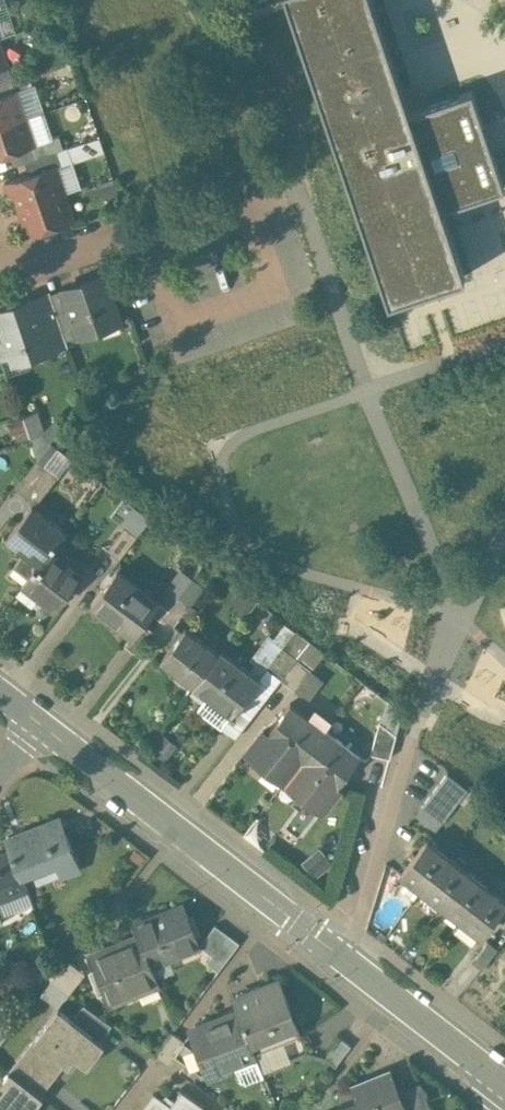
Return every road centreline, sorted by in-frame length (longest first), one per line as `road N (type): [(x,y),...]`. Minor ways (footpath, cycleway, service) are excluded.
road 1 (residential): [(504,1082),(41,725)]

